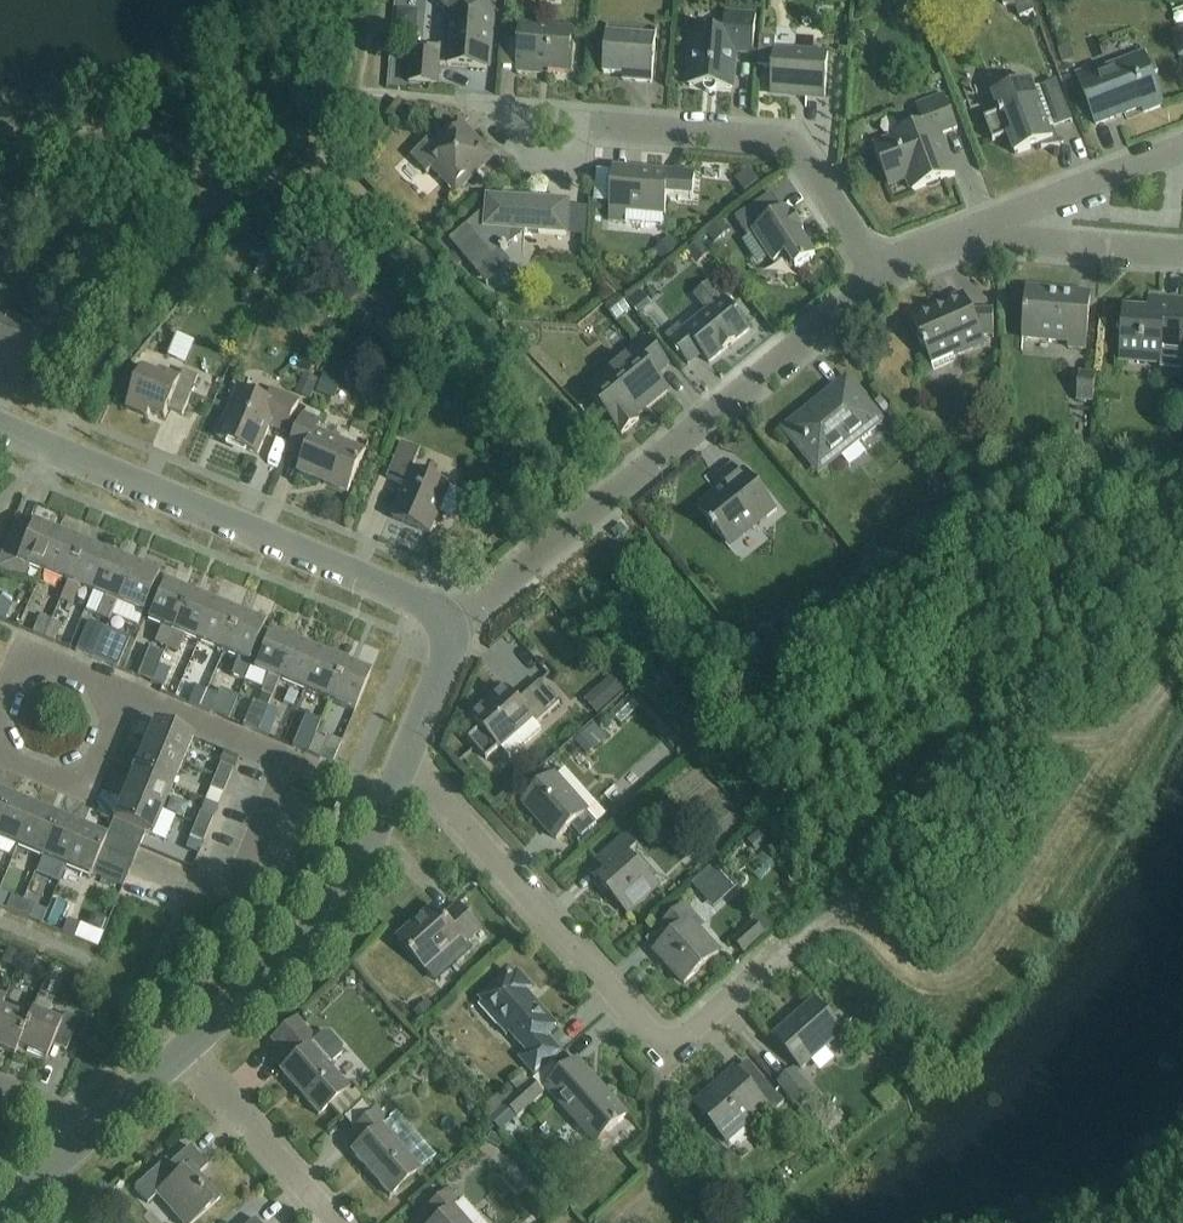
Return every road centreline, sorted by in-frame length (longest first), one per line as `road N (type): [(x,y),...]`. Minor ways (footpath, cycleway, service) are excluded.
road 1 (residential): [(447,627),(882,275)]
road 2 (residential): [(788,949),(692,1030),(657,1037),(436,787),(403,768)]
road 3 (residential): [(447,627),(421,601),(0,428)]
road 4 (residential): [(882,275),(795,144),(575,124)]
road 5 (residential): [(183,1050),(308,937),(348,886),(386,808)]
road 6 (residential): [(386,808),(119,697)]
road 7 (residential): [(345,1222),(183,1050)]
road 8 (residential): [(972,234),(1002,212),(1182,147)]
road 9 (residential): [(972,234),(1182,254)]
road 10 (residential): [(0,759),(68,784),(92,773),(119,697)]
road 11 (residential): [(119,697),(15,657),(0,700)]
road 12 (residential): [(403,768),(449,654),(447,627)]
road 13 (residential): [(575,124),(522,119),(519,144),(534,157),(573,160)]
road 14 (residential): [(91,1133),(183,1050)]
road 15 (residential): [(0,1216),(91,1133)]

